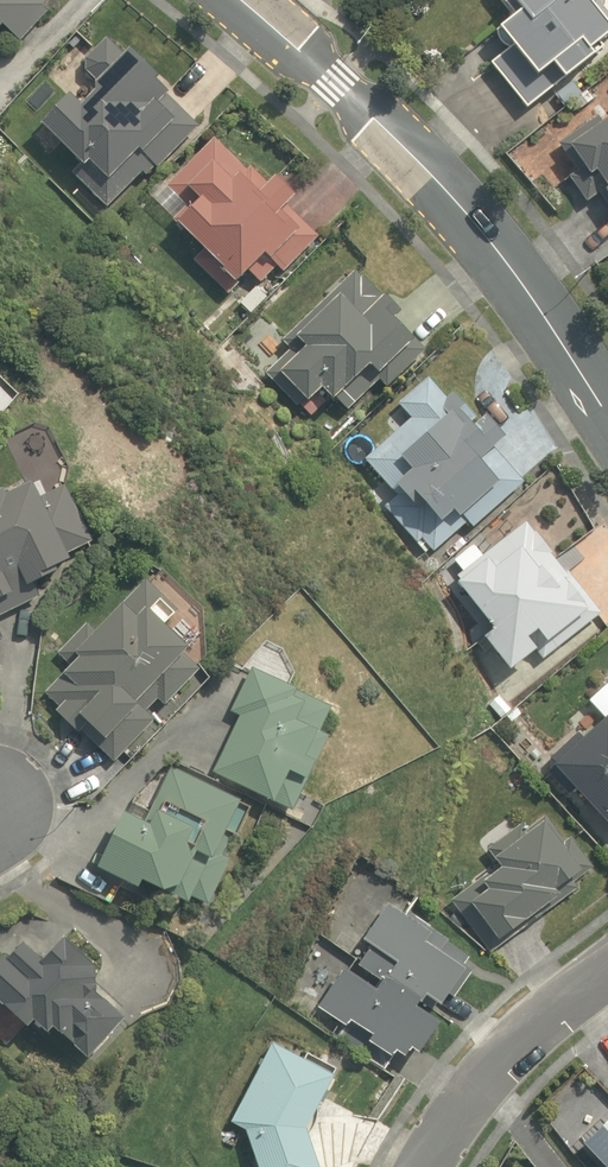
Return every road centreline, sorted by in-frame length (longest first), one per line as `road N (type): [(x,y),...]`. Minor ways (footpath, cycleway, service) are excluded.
road 1 (residential): [(607,420),(438,184),(256,0)]
road 2 (residential): [(607,1012),(536,1068),(450,1166)]

